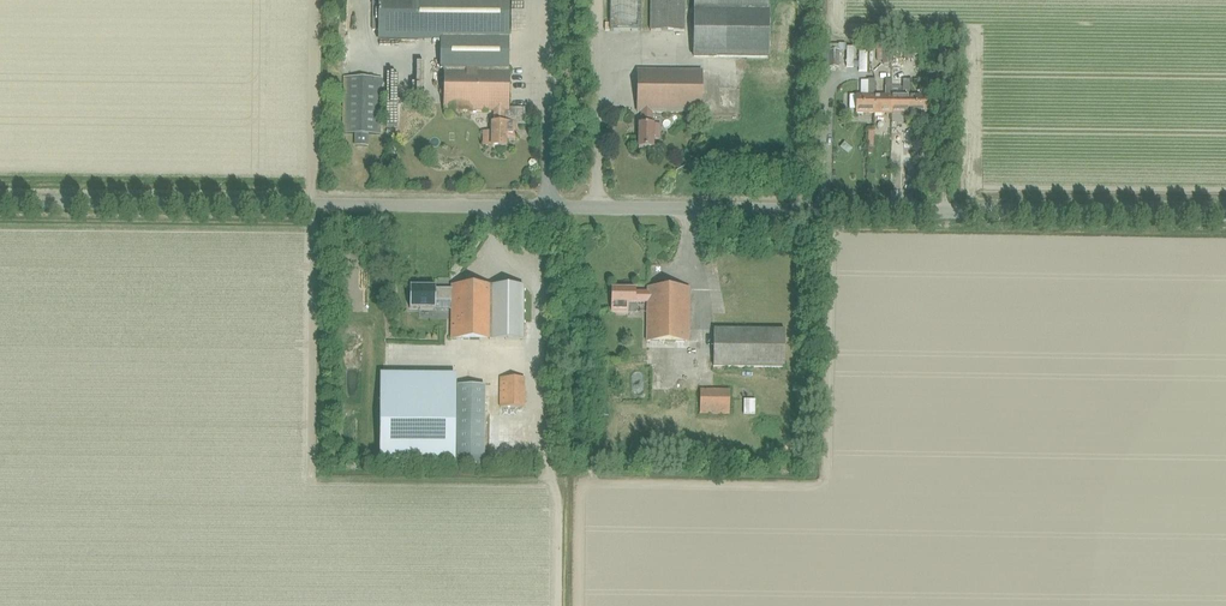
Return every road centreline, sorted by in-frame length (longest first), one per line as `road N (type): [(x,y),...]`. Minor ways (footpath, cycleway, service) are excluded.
road 1 (unclassified): [(0,202),(1225,214)]

